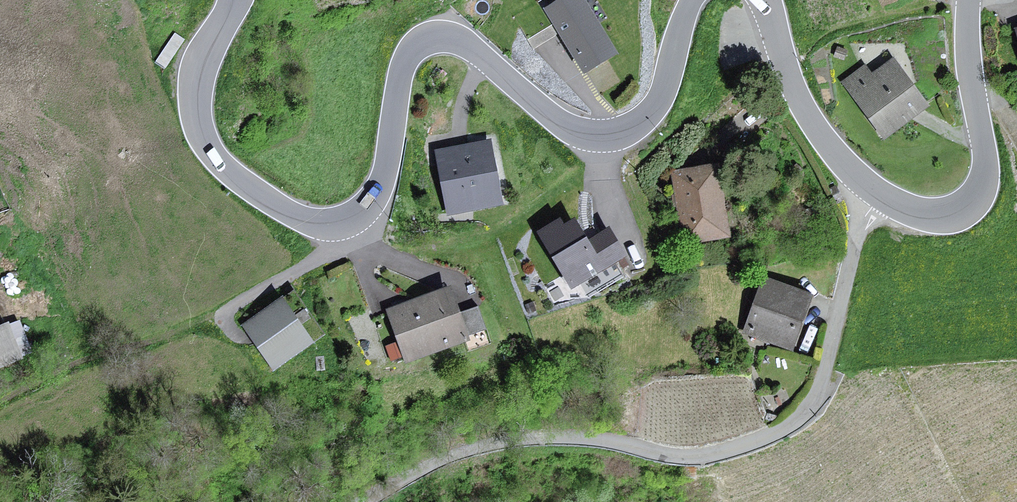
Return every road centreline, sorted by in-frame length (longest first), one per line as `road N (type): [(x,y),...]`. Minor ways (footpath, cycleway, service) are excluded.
road 1 (tertiary): [(236,0),(204,68),(207,145),(277,204),(339,224),(357,220),(375,198),(404,66),(417,43),(440,35),(468,42),(556,120),(612,137),(654,107),(693,0)]
road 2 (unclassified): [(364,501),(460,448),(489,441),(579,438),(684,456),(784,428),(817,392),(860,224),(882,195)]
road 3 (tertiary): [(882,195),(937,215),(959,210),(979,190),(985,159),(968,0)]
road 4 (tertiary): [(765,0),(782,63),(814,125),(882,195)]

